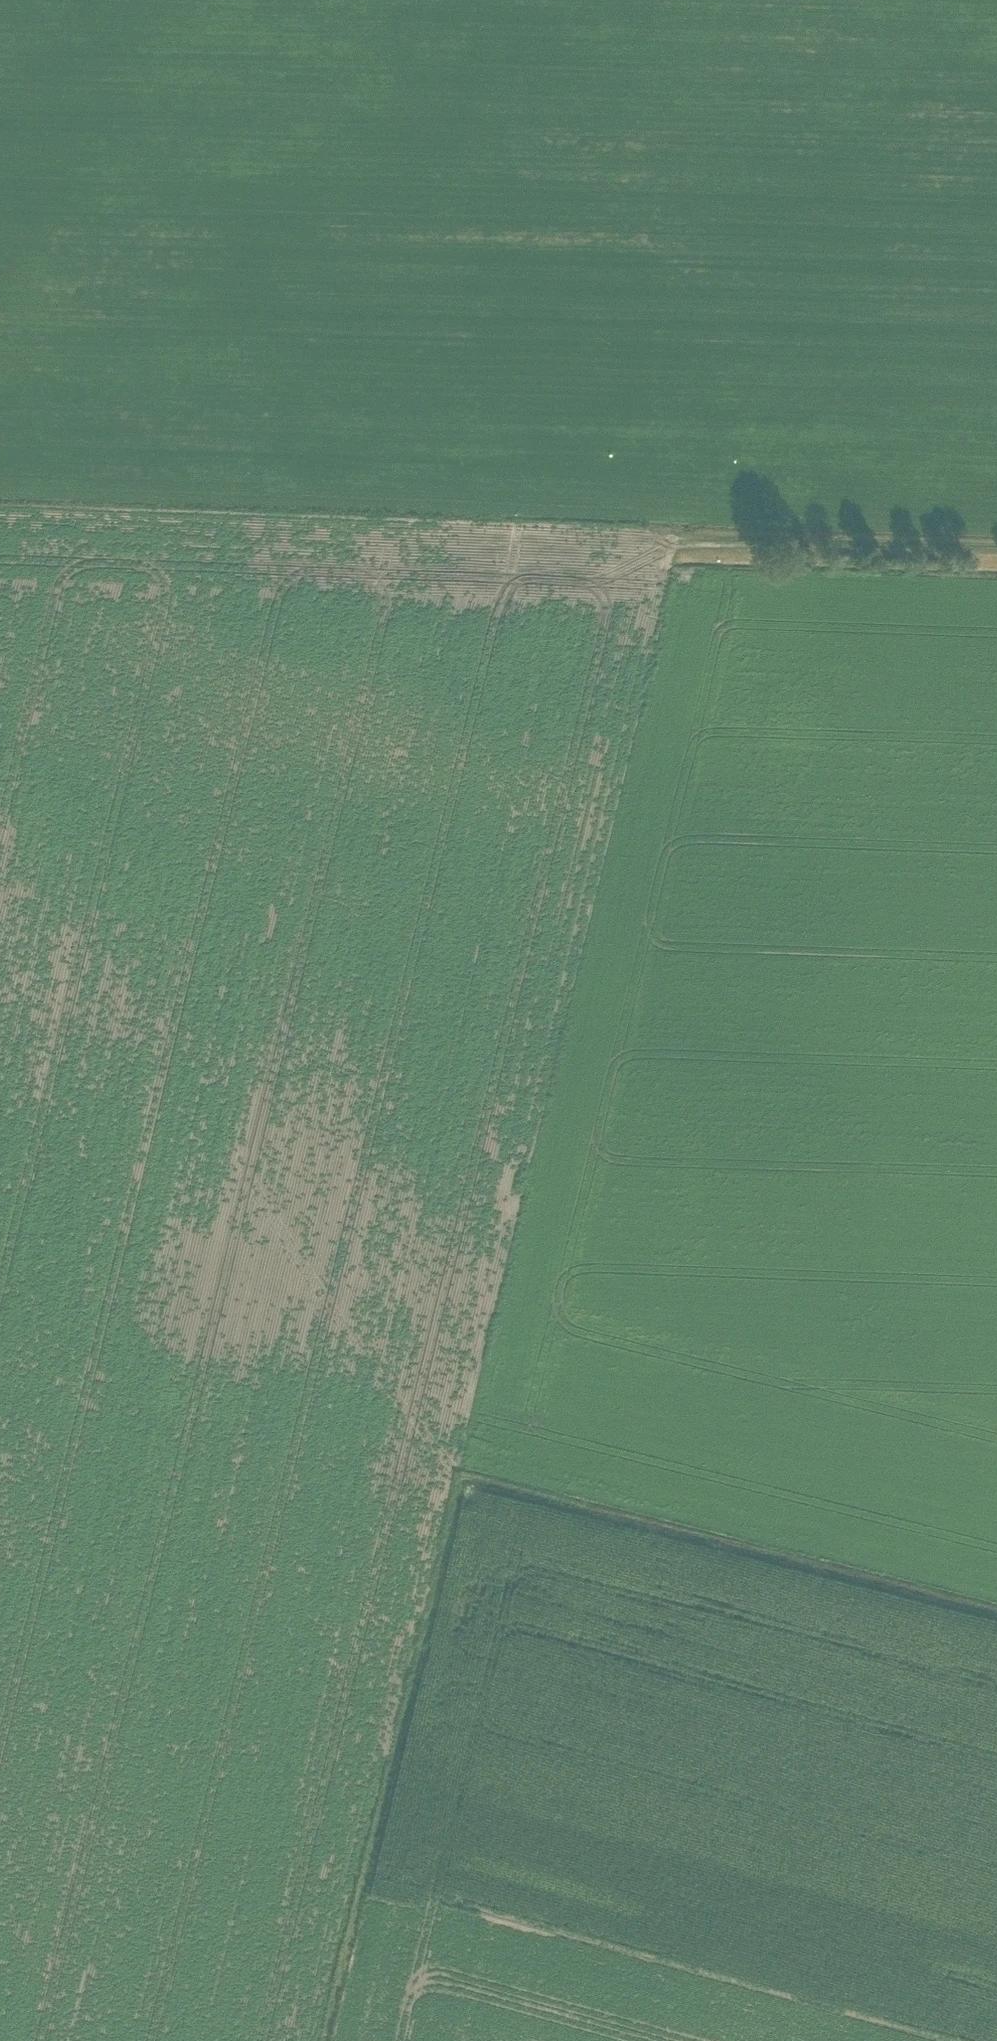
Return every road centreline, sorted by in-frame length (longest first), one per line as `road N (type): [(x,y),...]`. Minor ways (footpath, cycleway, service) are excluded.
road 1 (track): [(996,553),(703,545)]

